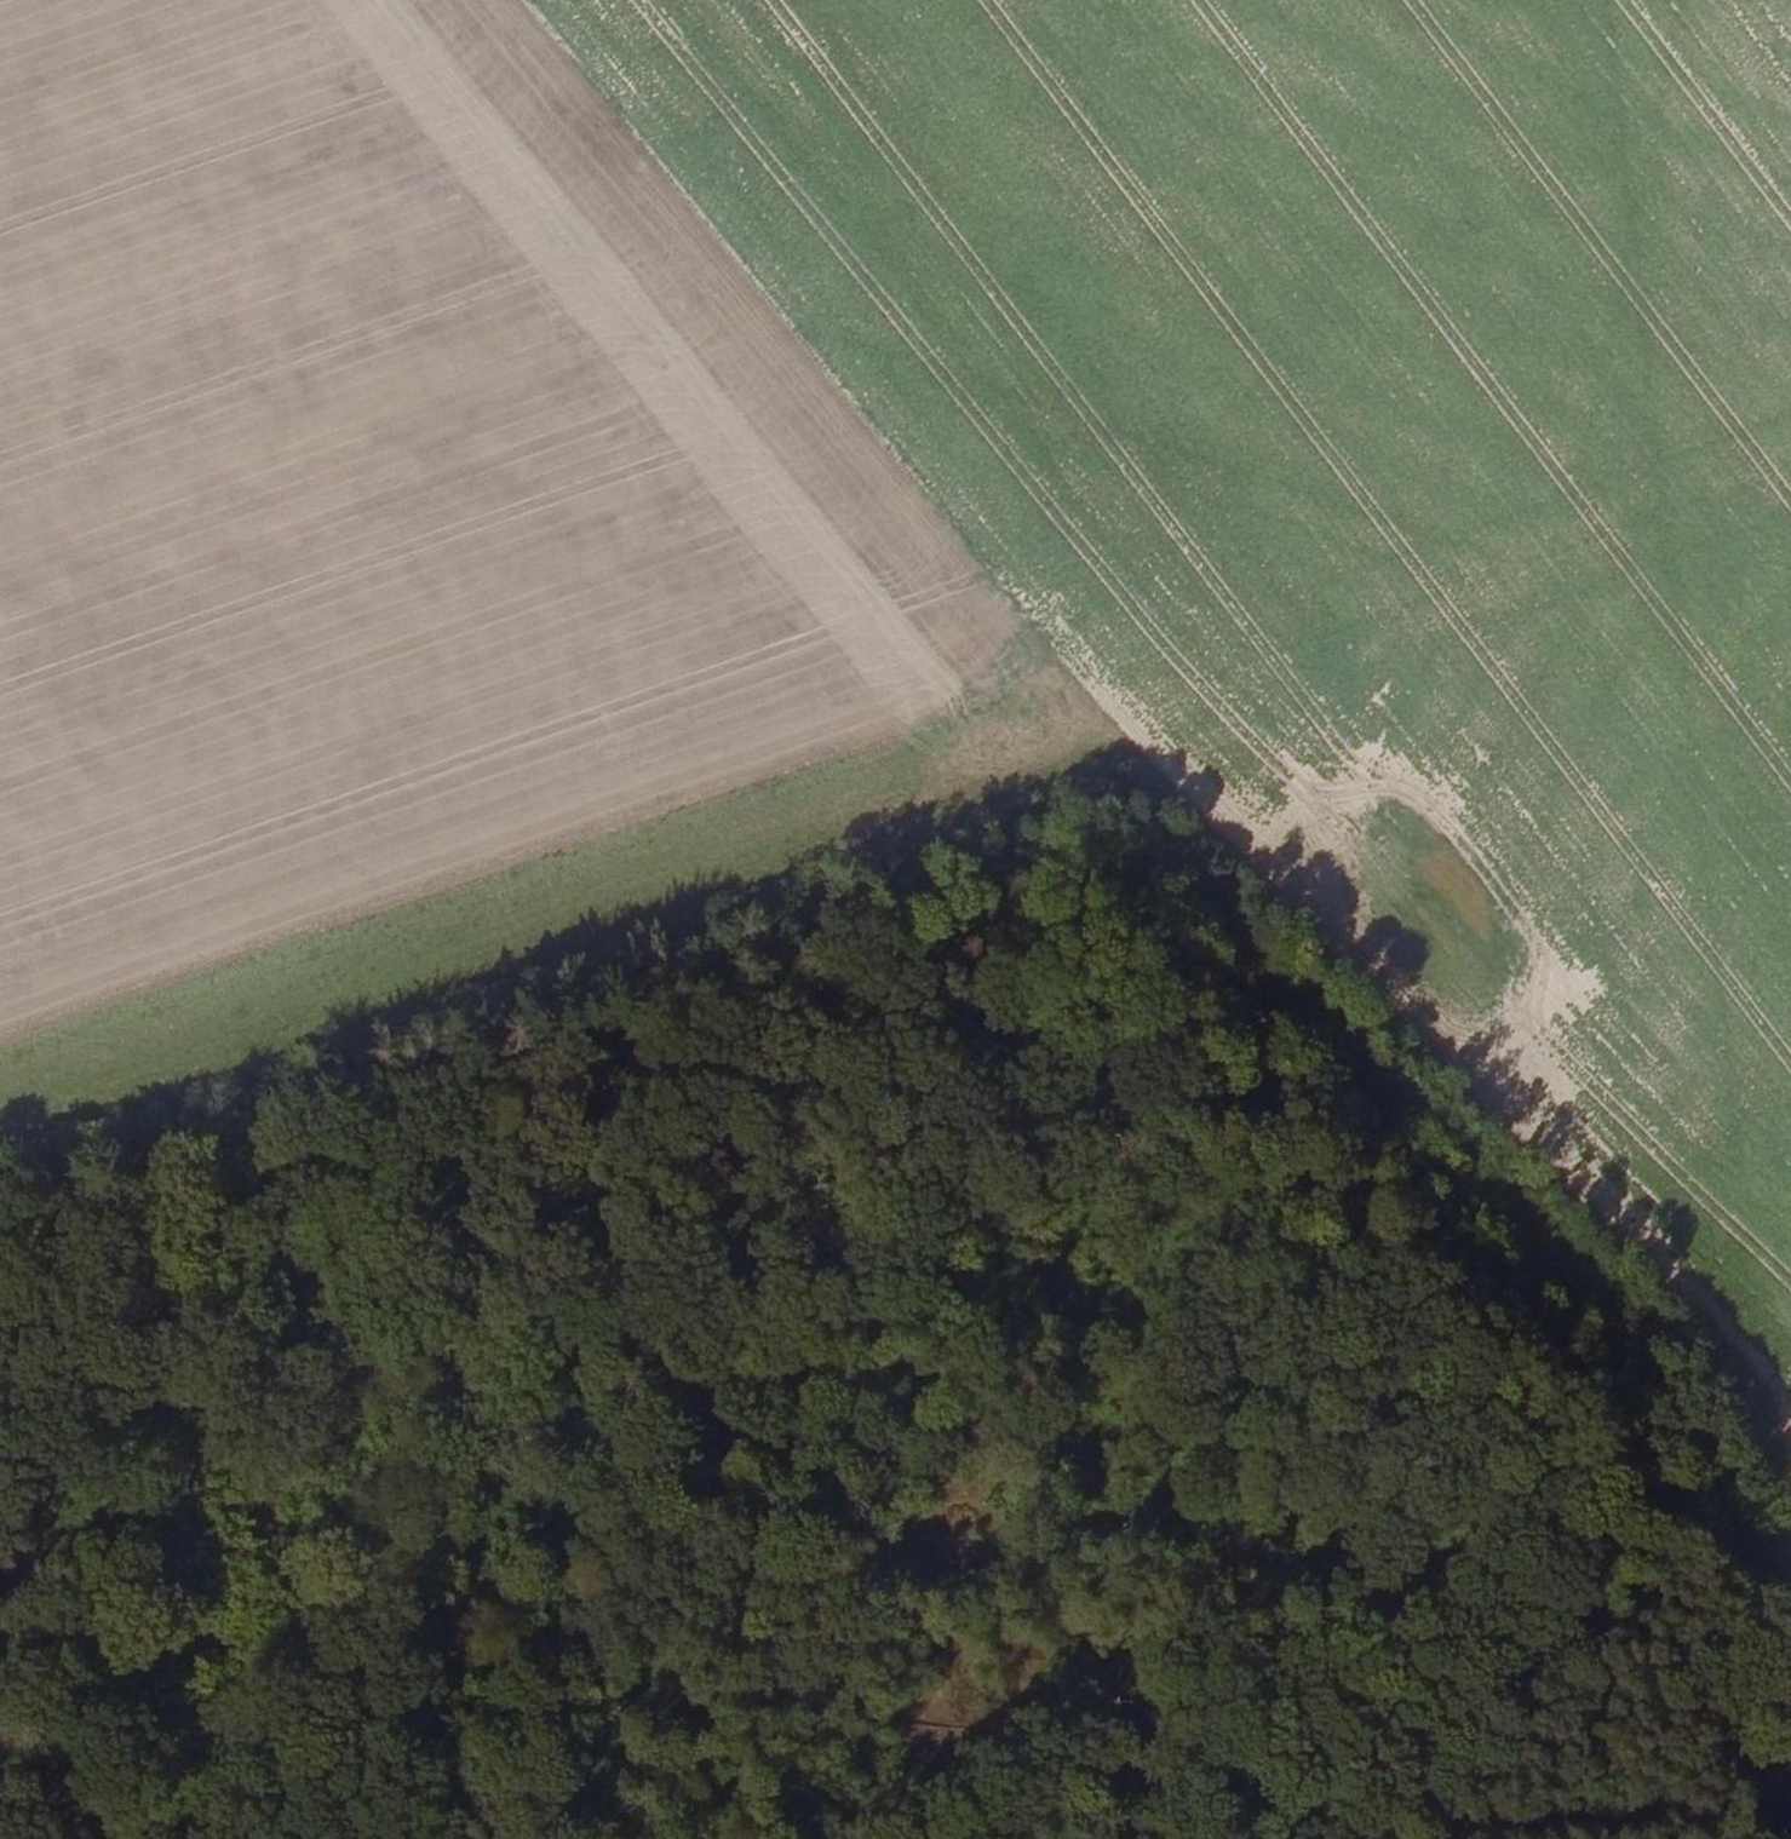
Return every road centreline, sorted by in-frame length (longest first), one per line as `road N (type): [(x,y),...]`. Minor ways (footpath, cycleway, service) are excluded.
road 1 (track): [(0,1138),(1101,745)]
road 2 (track): [(1707,1838),(1747,1509),(1721,1329)]

